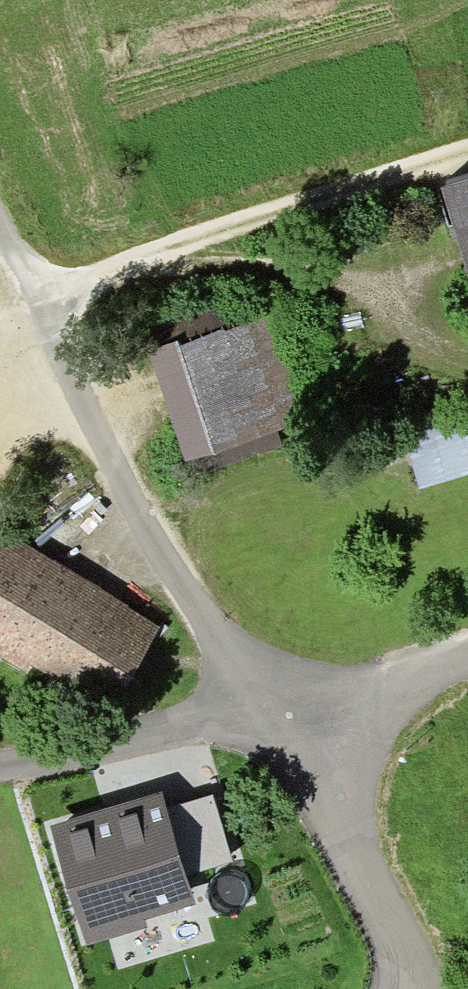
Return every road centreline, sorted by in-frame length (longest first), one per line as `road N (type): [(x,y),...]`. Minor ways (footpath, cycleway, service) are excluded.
road 1 (track): [(277,712),(213,646),(0,247)]
road 2 (track): [(467,154),(23,292)]
road 3 (residential): [(277,712),(420,988)]
road 4 (residential): [(0,761),(277,712)]
road 5 (residential): [(277,712),(467,651)]

